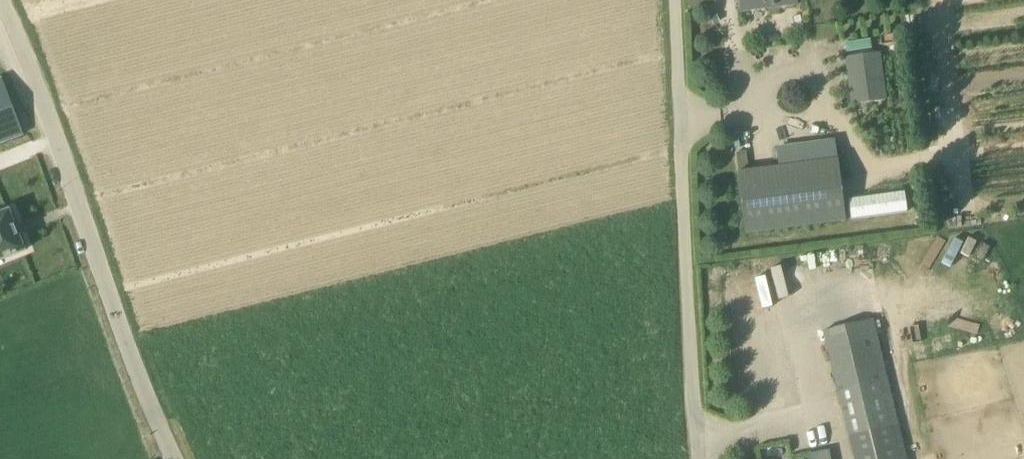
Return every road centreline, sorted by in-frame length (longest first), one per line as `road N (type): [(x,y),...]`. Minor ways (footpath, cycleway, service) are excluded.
road 1 (unclassified): [(171,458),(0,13)]
road 2 (unclassified): [(700,458),(678,0)]

